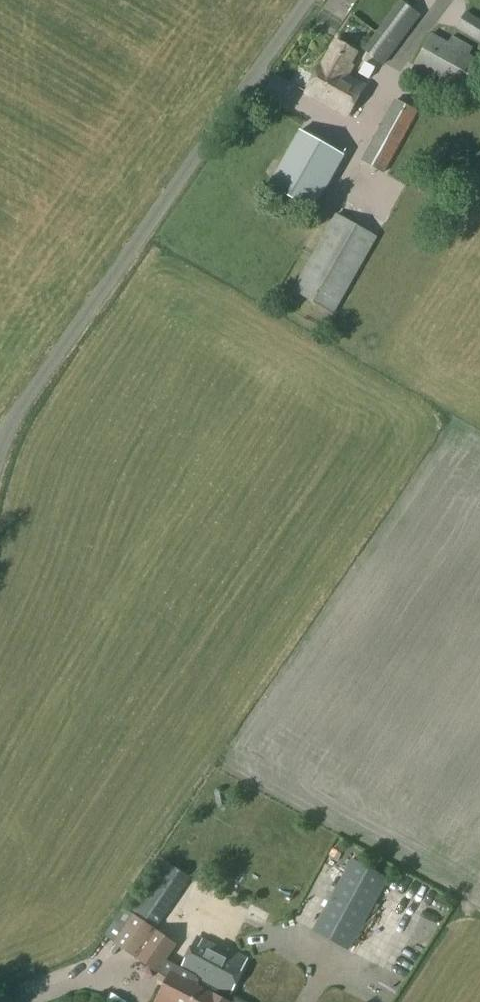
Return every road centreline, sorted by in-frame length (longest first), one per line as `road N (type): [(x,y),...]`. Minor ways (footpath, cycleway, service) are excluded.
road 1 (unclassified): [(0,453),(313,0)]

